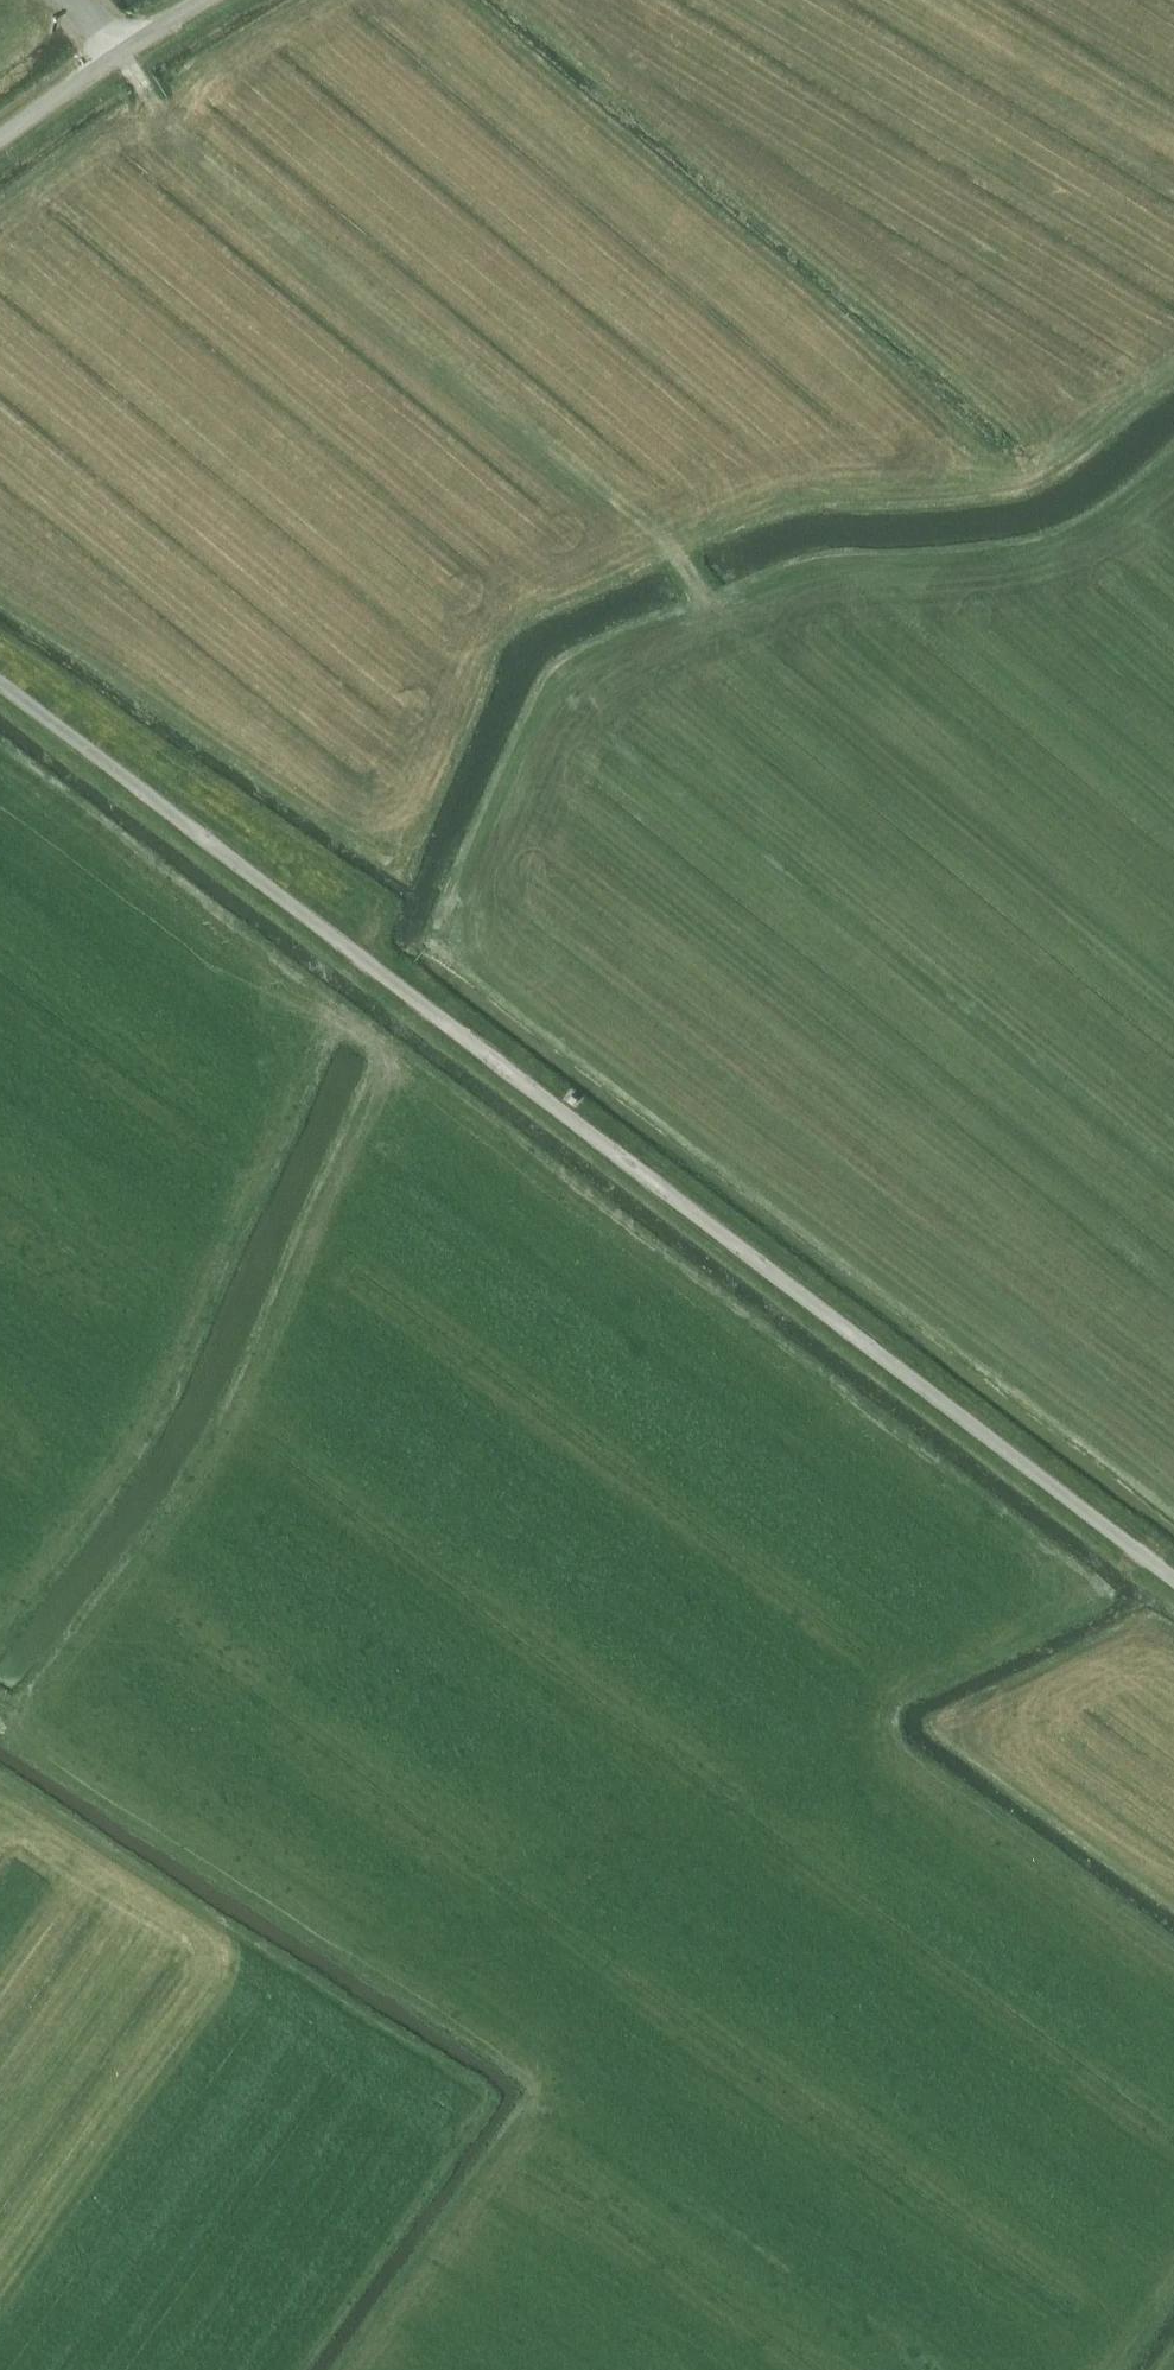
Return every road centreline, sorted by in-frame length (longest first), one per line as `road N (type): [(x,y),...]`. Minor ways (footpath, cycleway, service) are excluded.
road 1 (unclassified): [(0,141),(114,55),(210,0)]

